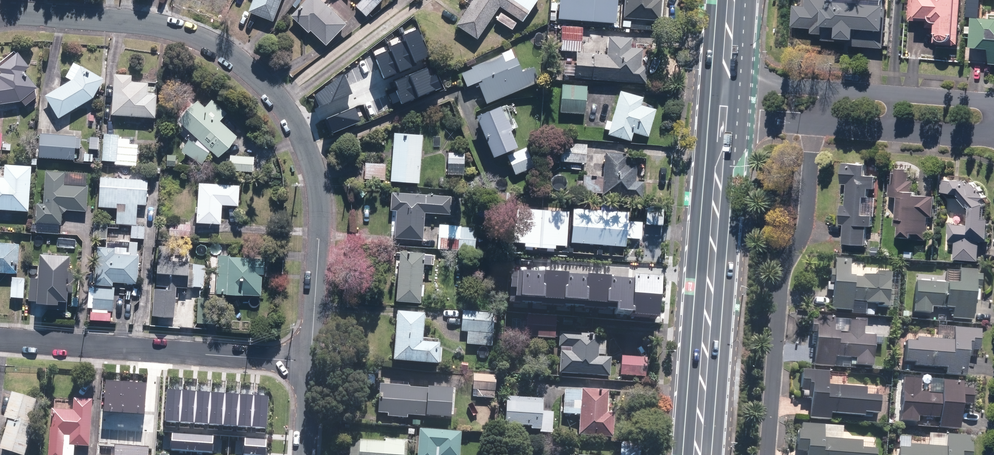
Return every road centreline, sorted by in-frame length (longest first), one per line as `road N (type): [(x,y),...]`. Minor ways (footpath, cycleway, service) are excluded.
road 1 (residential): [(0,12),(160,26),(225,51),(263,82),(299,123),(313,160),(321,210),(311,362)]
road 2 (secondary): [(696,454),(721,119)]
road 3 (residential): [(812,125),(805,232),(779,289),(766,454)]
road 4 (residential): [(0,339),(311,362)]
road 5 (residential): [(993,136),(812,125)]
road 6 (residential): [(838,91),(993,102)]

